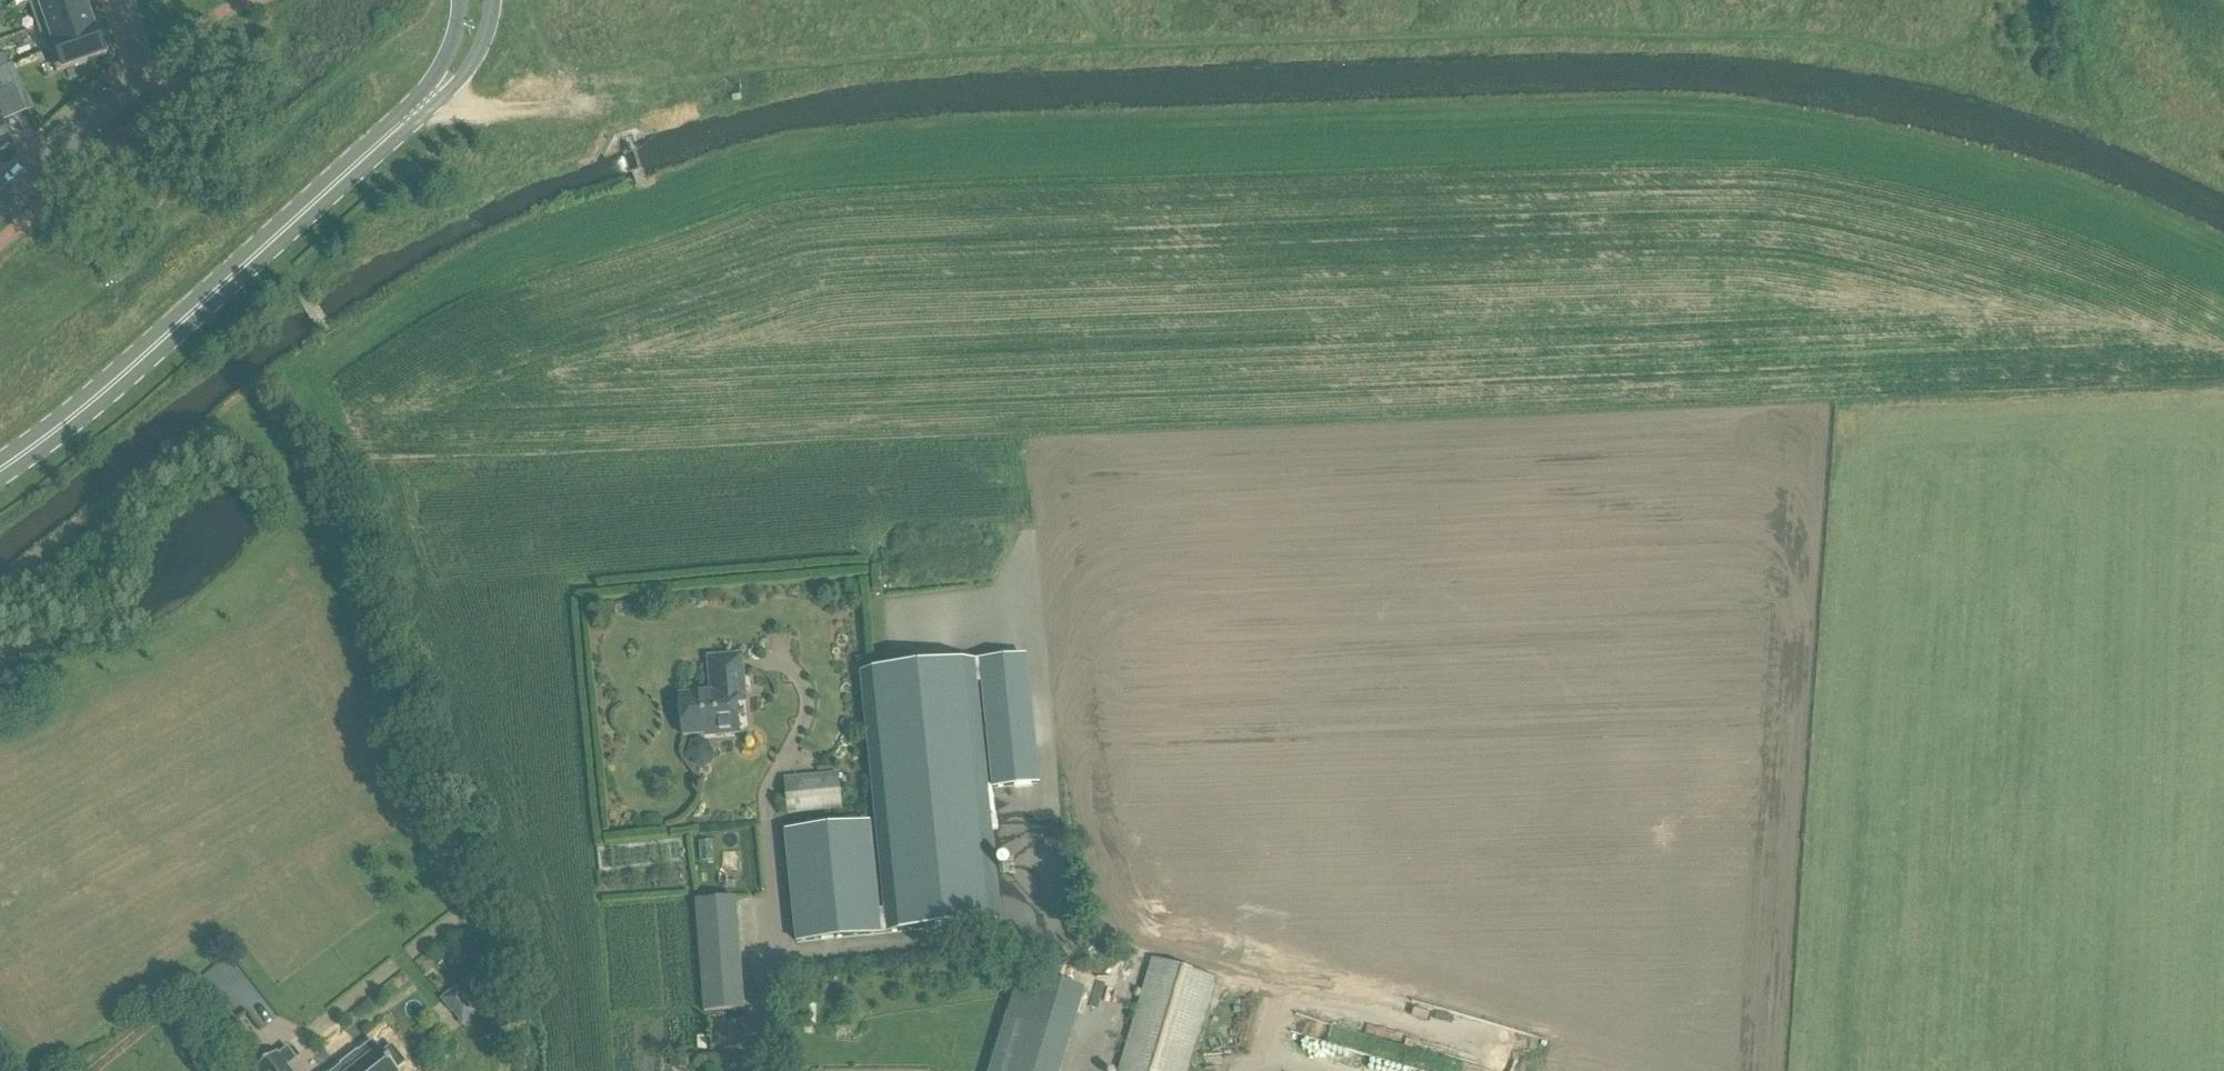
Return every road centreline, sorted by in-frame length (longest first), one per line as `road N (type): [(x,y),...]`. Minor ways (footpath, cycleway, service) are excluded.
road 1 (tertiary): [(0,468),(178,329),(427,102)]
road 2 (residential): [(122,0),(140,54),(130,91),(0,207)]
road 3 (tertiary): [(427,102),(475,62),(494,0)]

